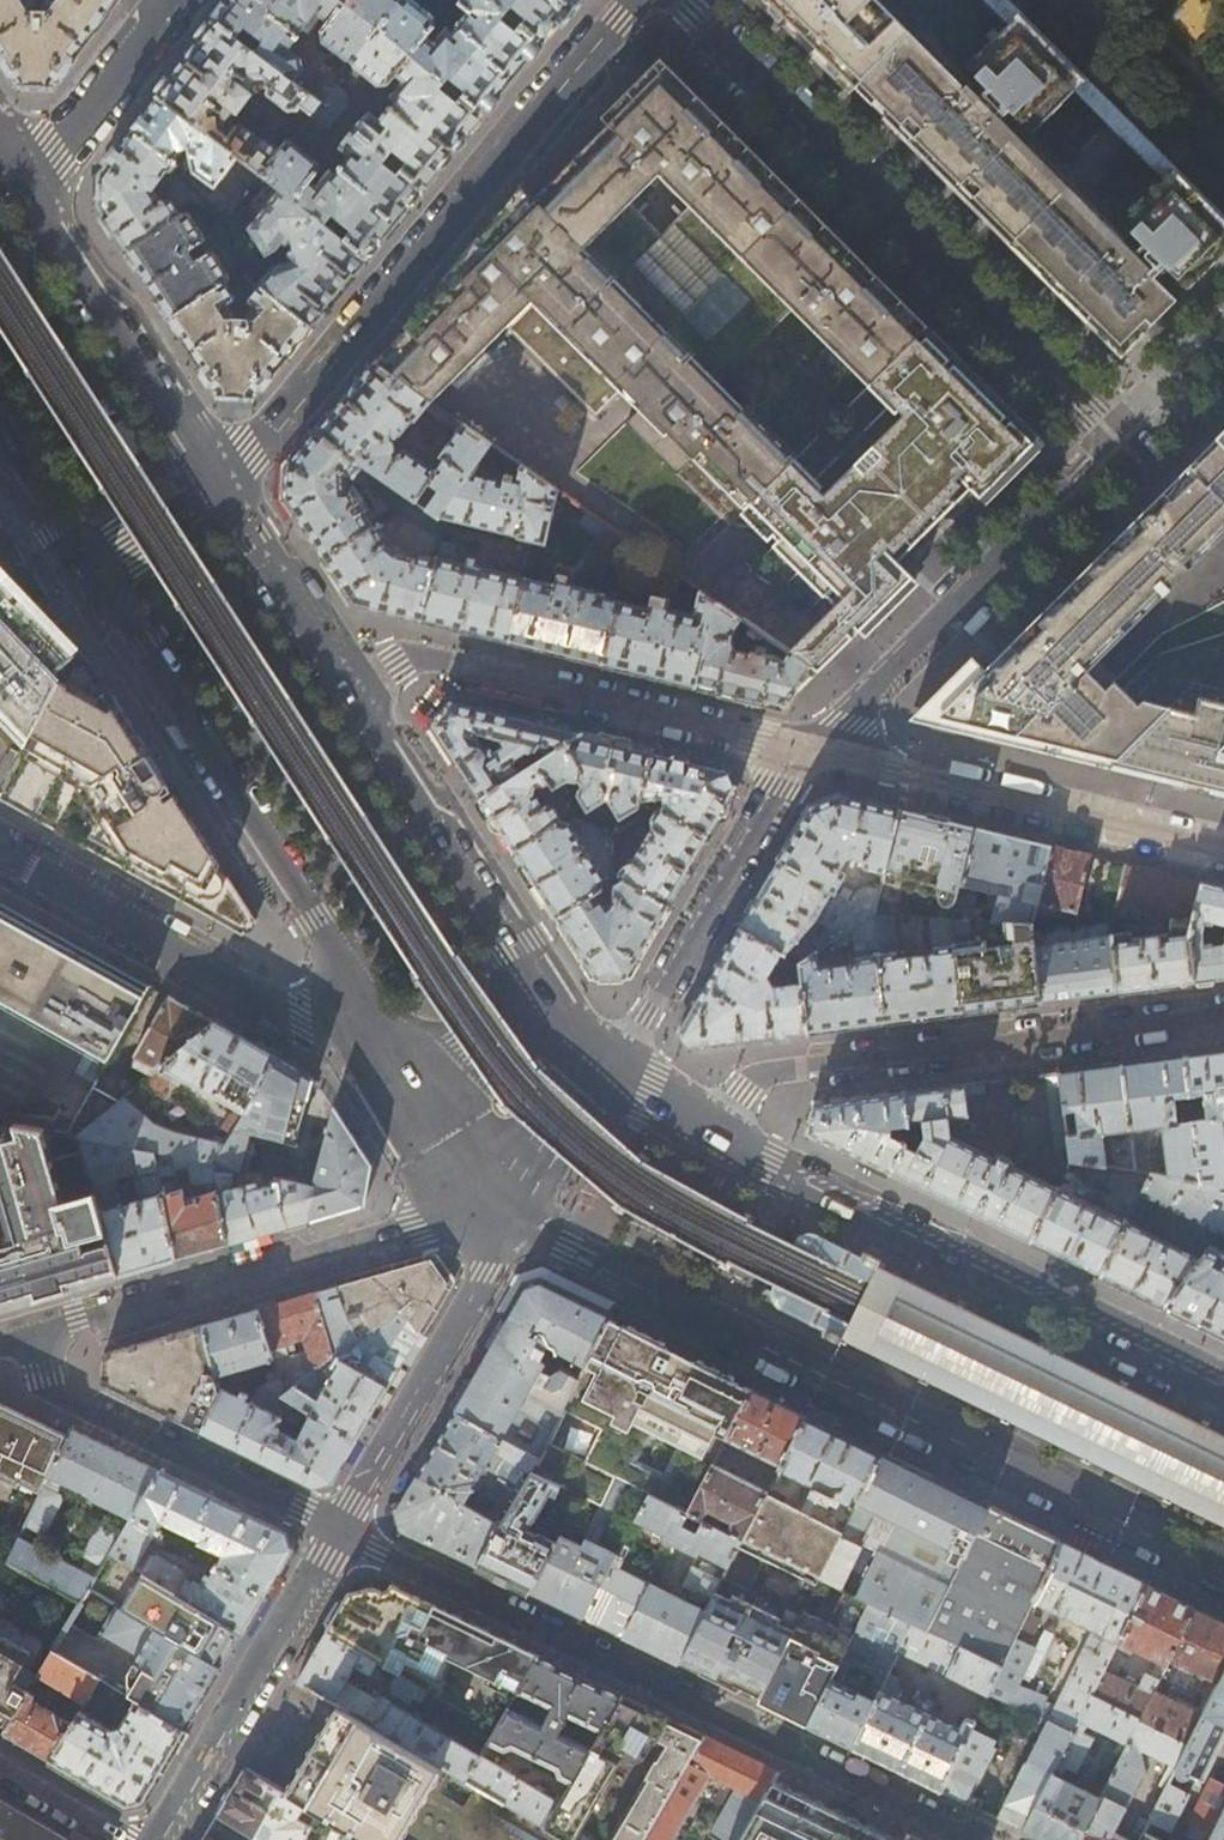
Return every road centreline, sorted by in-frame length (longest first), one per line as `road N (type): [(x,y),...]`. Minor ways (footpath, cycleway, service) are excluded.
road 1 (residential): [(802,752),(1120,440),(681,0)]
road 2 (secondary): [(501,1214),(1223,1570)]
road 3 (residential): [(968,1839),(340,1531)]
road 4 (residential): [(222,486),(277,432),(638,0)]
road 5 (secondary): [(85,570),(143,644),(412,1079)]
road 6 (secondary): [(1223,1390),(707,1133)]
road 7 (residential): [(1223,1012),(773,1071),(759,1077),(707,1133)]
road 8 (residential): [(35,1335),(405,1227),(501,1214)]
road 9 (residential): [(347,690),(395,661),(426,657),(802,752)]
road 10 (residential): [(412,1079),(0,852)]
road 11 (residential): [(802,752),(1223,852)]
road 12 (residential): [(607,1079),(802,752)]
road 13 (residential): [(340,1531),(52,1387),(35,1335)]
road 14 (residential): [(501,1214),(488,1274),(340,1531)]
road 15 (secondary): [(539,990),(347,690)]
road 16 (residential): [(340,1531),(163,1839)]
road 17 (secondary): [(222,486),(33,193)]
road 18 (secondary): [(347,690),(222,486)]
road 19 (residential): [(33,193),(173,0)]
road 20 (residential): [(501,1214),(607,1079)]
road 21 (secondary): [(412,1079),(501,1214)]
road 22 (residential): [(85,570),(222,486)]
road 23 (secondary): [(0,439),(85,570)]
road 24 (residential): [(539,990),(412,1079)]
road 25 (residential): [(0,1766),(124,1839)]

